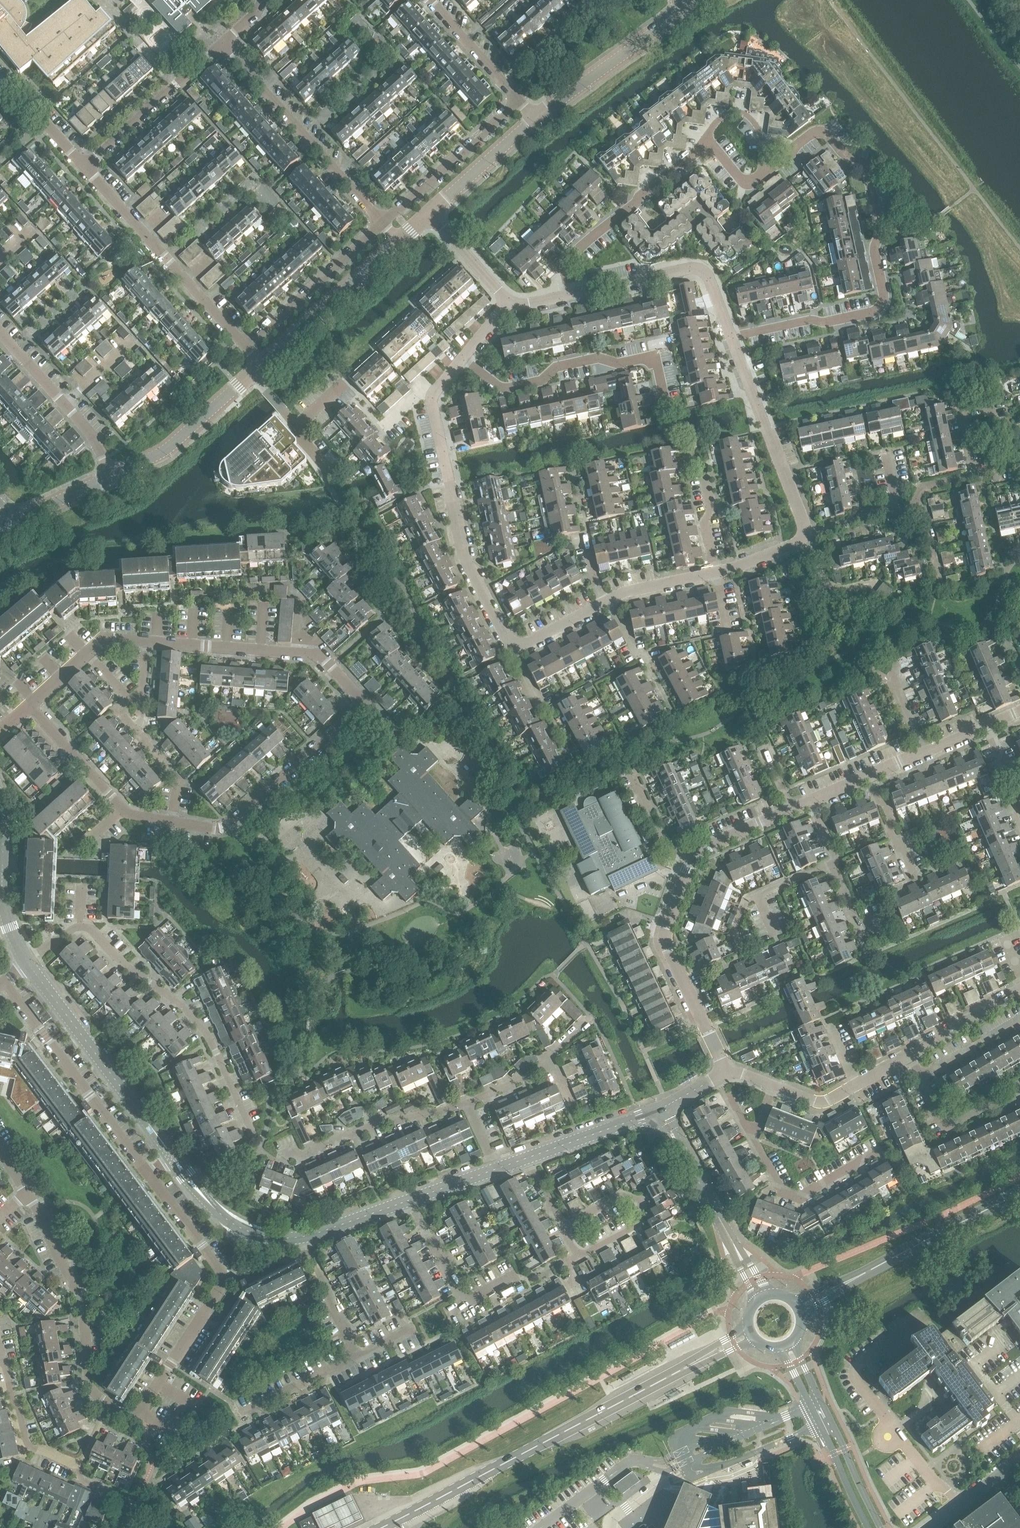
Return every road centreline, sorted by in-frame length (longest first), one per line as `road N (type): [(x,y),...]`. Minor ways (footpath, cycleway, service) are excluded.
road 1 (residential): [(732,337),(889,311),(865,165),(828,134),(810,134),(794,147)]
road 2 (secondary): [(381,1527),(677,1373)]
road 3 (residential): [(109,1405),(144,1414),(226,1279),(150,1178)]
road 4 (residential): [(253,1139),(205,1030),(85,928)]
road 5 (residential): [(514,651),(470,570),(430,397)]
road 6 (residential): [(666,402),(650,357),(619,364),(598,358),(505,388),(464,358)]
road 7 (residential): [(150,1178),(4,982)]
road 8 (tertiary): [(174,1159),(29,965)]
road 9 (residential): [(147,640),(319,656),(367,705)]
road 10 (residential): [(383,225),(226,45)]
road 11 (residential): [(175,825),(229,827),(367,705)]
road 12 (residential): [(247,346),(87,170)]
road 13 (residential): [(109,1405),(89,1380),(83,1301),(28,1194)]
road 14 (residential): [(570,294),(566,270),(575,252),(705,140)]
road 15 (residential): [(809,536),(732,337)]
road 16 (residential): [(732,337),(700,268),(570,294)]
road 17 (residential): [(469,1105),(381,1120),(282,1161)]
road 18 (residential): [(538,120),(691,8)]
road 19 (residential): [(694,858),(664,940),(708,1032)]
road 20 (residential): [(87,170),(226,45)]
road 21 (residential): [(383,225),(521,99)]
road 22 (residential): [(247,346),(383,225)]
road 23 (residential): [(265,364),(401,244)]
road 24 (residential): [(883,1153),(801,1199),(782,1190),(752,1138)]
road 25 (secondary): [(865,1273),(1019,1193)]
road 26 (residential): [(113,476),(173,449),(252,376)]
road 27 (residential): [(580,1255),(640,1224),(640,1202),(626,1198),(565,1228)]
road 28 (residential): [(80,1469),(28,1443),(0,1348)]
road 29 (tertiary): [(299,1238),(233,1224),(174,1159)]
road 30 (residential): [(432,216),(538,120)]
road 31 (residential): [(122,811),(31,702)]
road 32 (tertiary): [(660,1110),(528,1161)]
road 33 (tertiary): [(727,1231),(660,1110)]
road 34 (tertiary): [(881,1527),(823,1404)]
road 35 (residential): [(1019,1098),(994,1102),(948,1129),(922,1078)]
road 36 (residential): [(521,99),(431,0)]
road 37 (residential): [(357,1358),(299,1238)]
road 38 (residential): [(239,1417),(357,1358)]
road 39 (tertiary): [(812,1409),(867,1527)]
road 40 (residential): [(87,170),(0,75)]
road 41 (residential): [(672,709),(610,598)]
road 42 (residential): [(910,1055),(1019,991)]
road 43 (residential): [(809,536),(920,500)]

